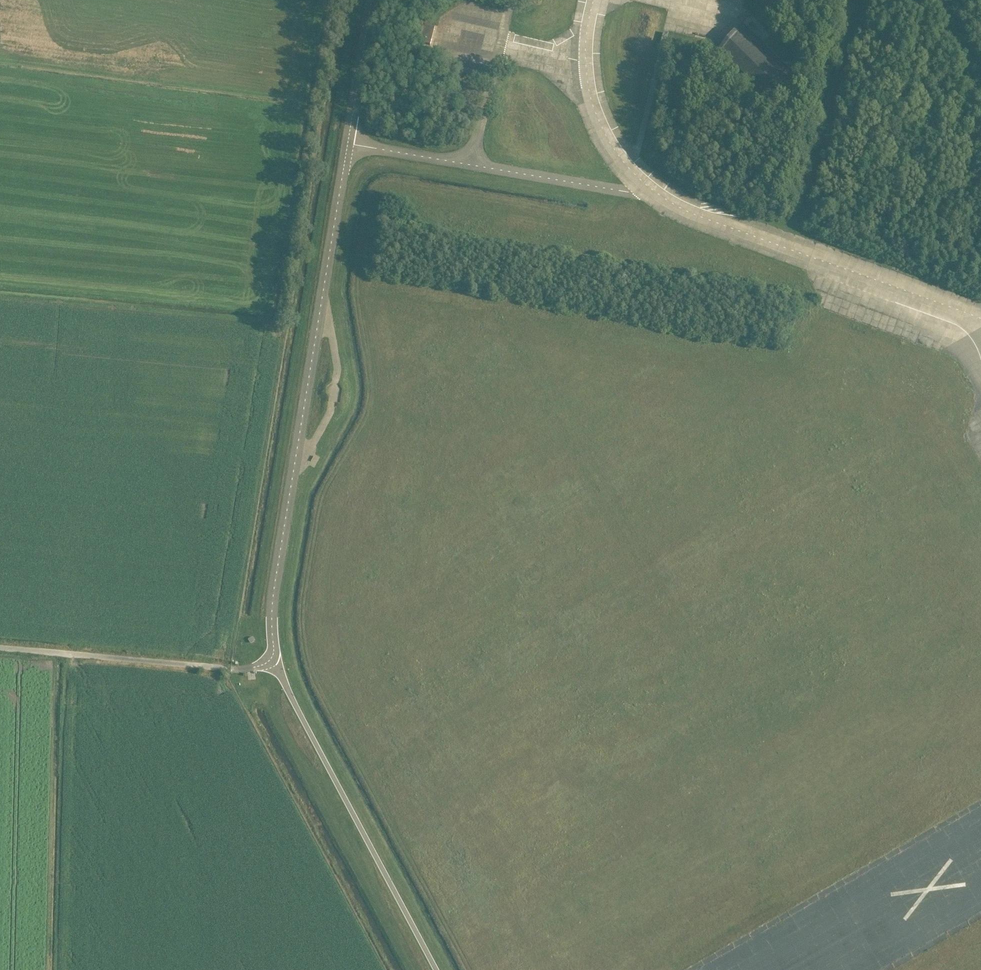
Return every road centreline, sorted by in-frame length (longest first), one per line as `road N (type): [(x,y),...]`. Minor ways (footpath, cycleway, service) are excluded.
road 1 (unclassified): [(271,660),(274,587),(372,0)]
road 2 (unclassified): [(436,969),(271,660)]
road 3 (unclassified): [(233,669),(0,649)]

